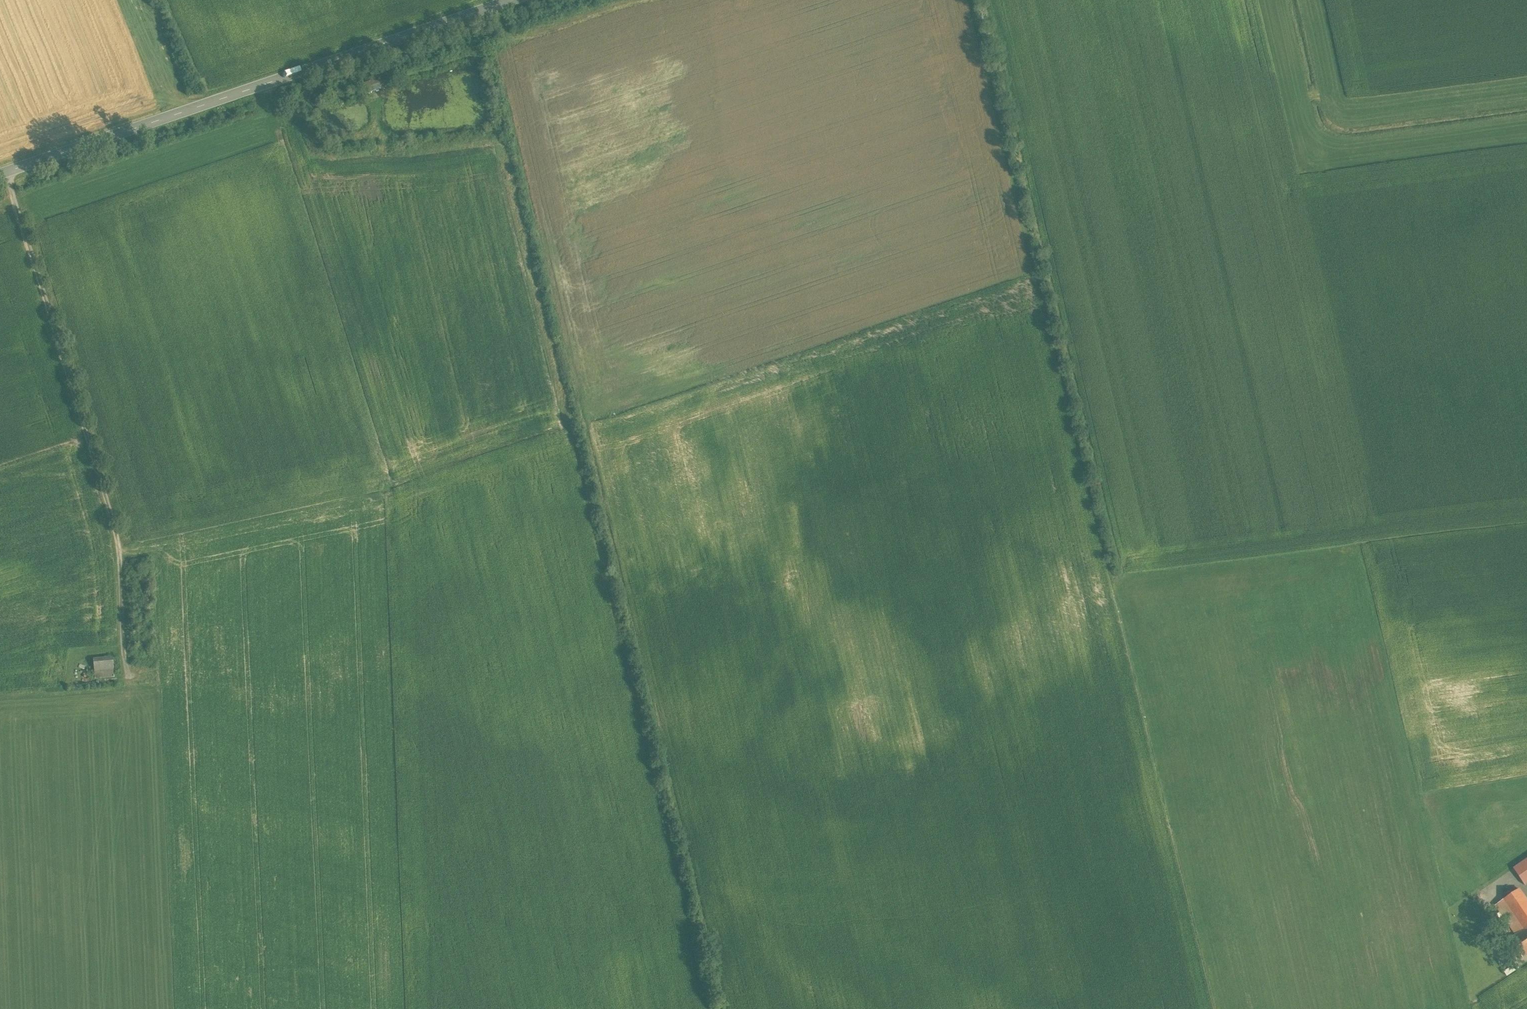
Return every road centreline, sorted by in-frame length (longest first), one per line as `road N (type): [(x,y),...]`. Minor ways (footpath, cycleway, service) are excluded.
road 1 (tertiary): [(0,175),(512,0)]

